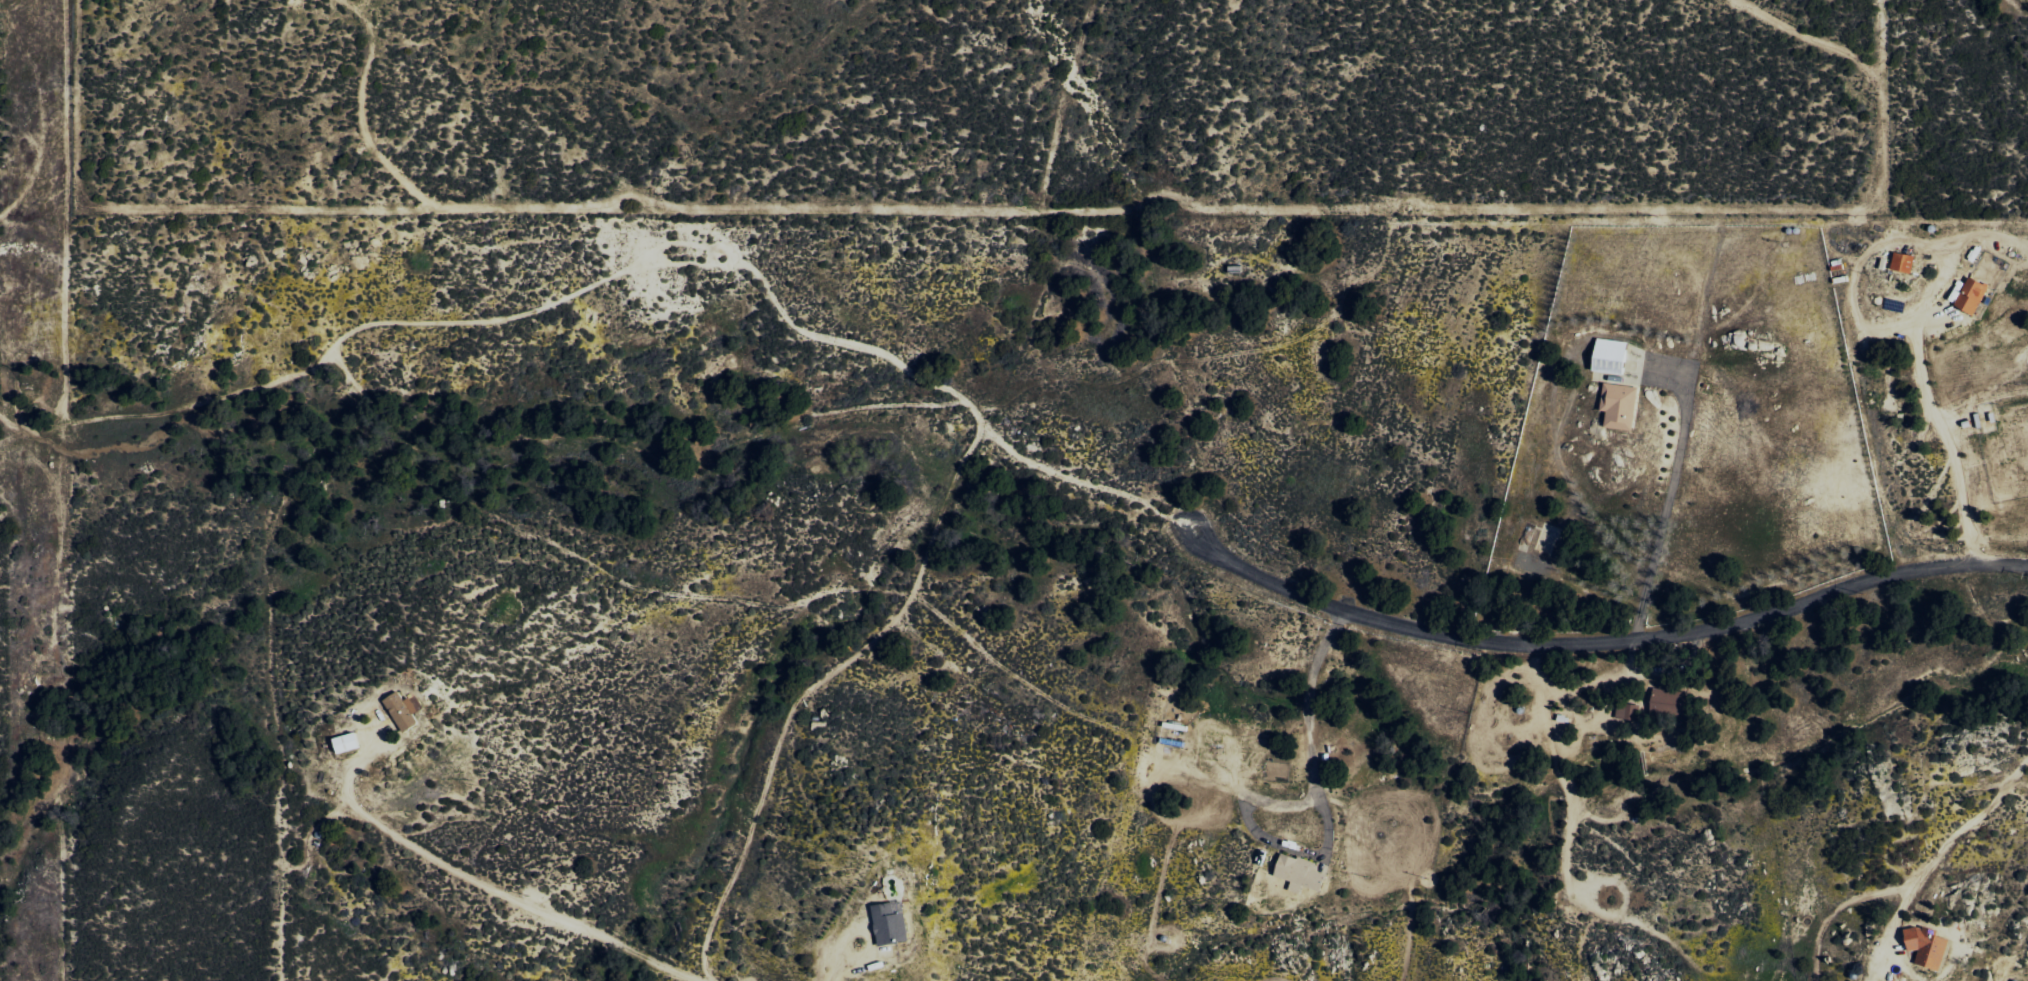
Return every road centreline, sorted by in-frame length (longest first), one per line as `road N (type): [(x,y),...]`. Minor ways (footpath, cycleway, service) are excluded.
road 1 (residential): [(2027,569),(1890,574),(1653,645),(1467,650),(1341,612),(1184,519)]

